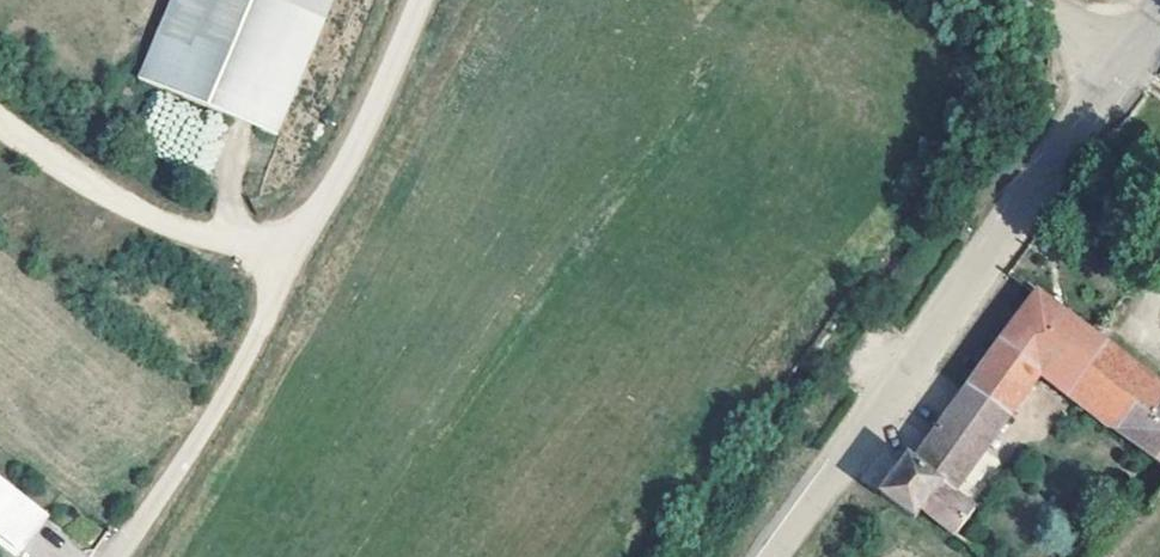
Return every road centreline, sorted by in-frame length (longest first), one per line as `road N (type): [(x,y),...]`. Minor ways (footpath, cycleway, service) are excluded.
road 1 (track): [(0,120),(150,215),(291,269),(423,0)]
road 2 (residential): [(854,451),(1127,62)]
road 3 (track): [(119,556),(212,424),(291,269)]
road 4 (unclassified): [(777,556),(854,451)]

